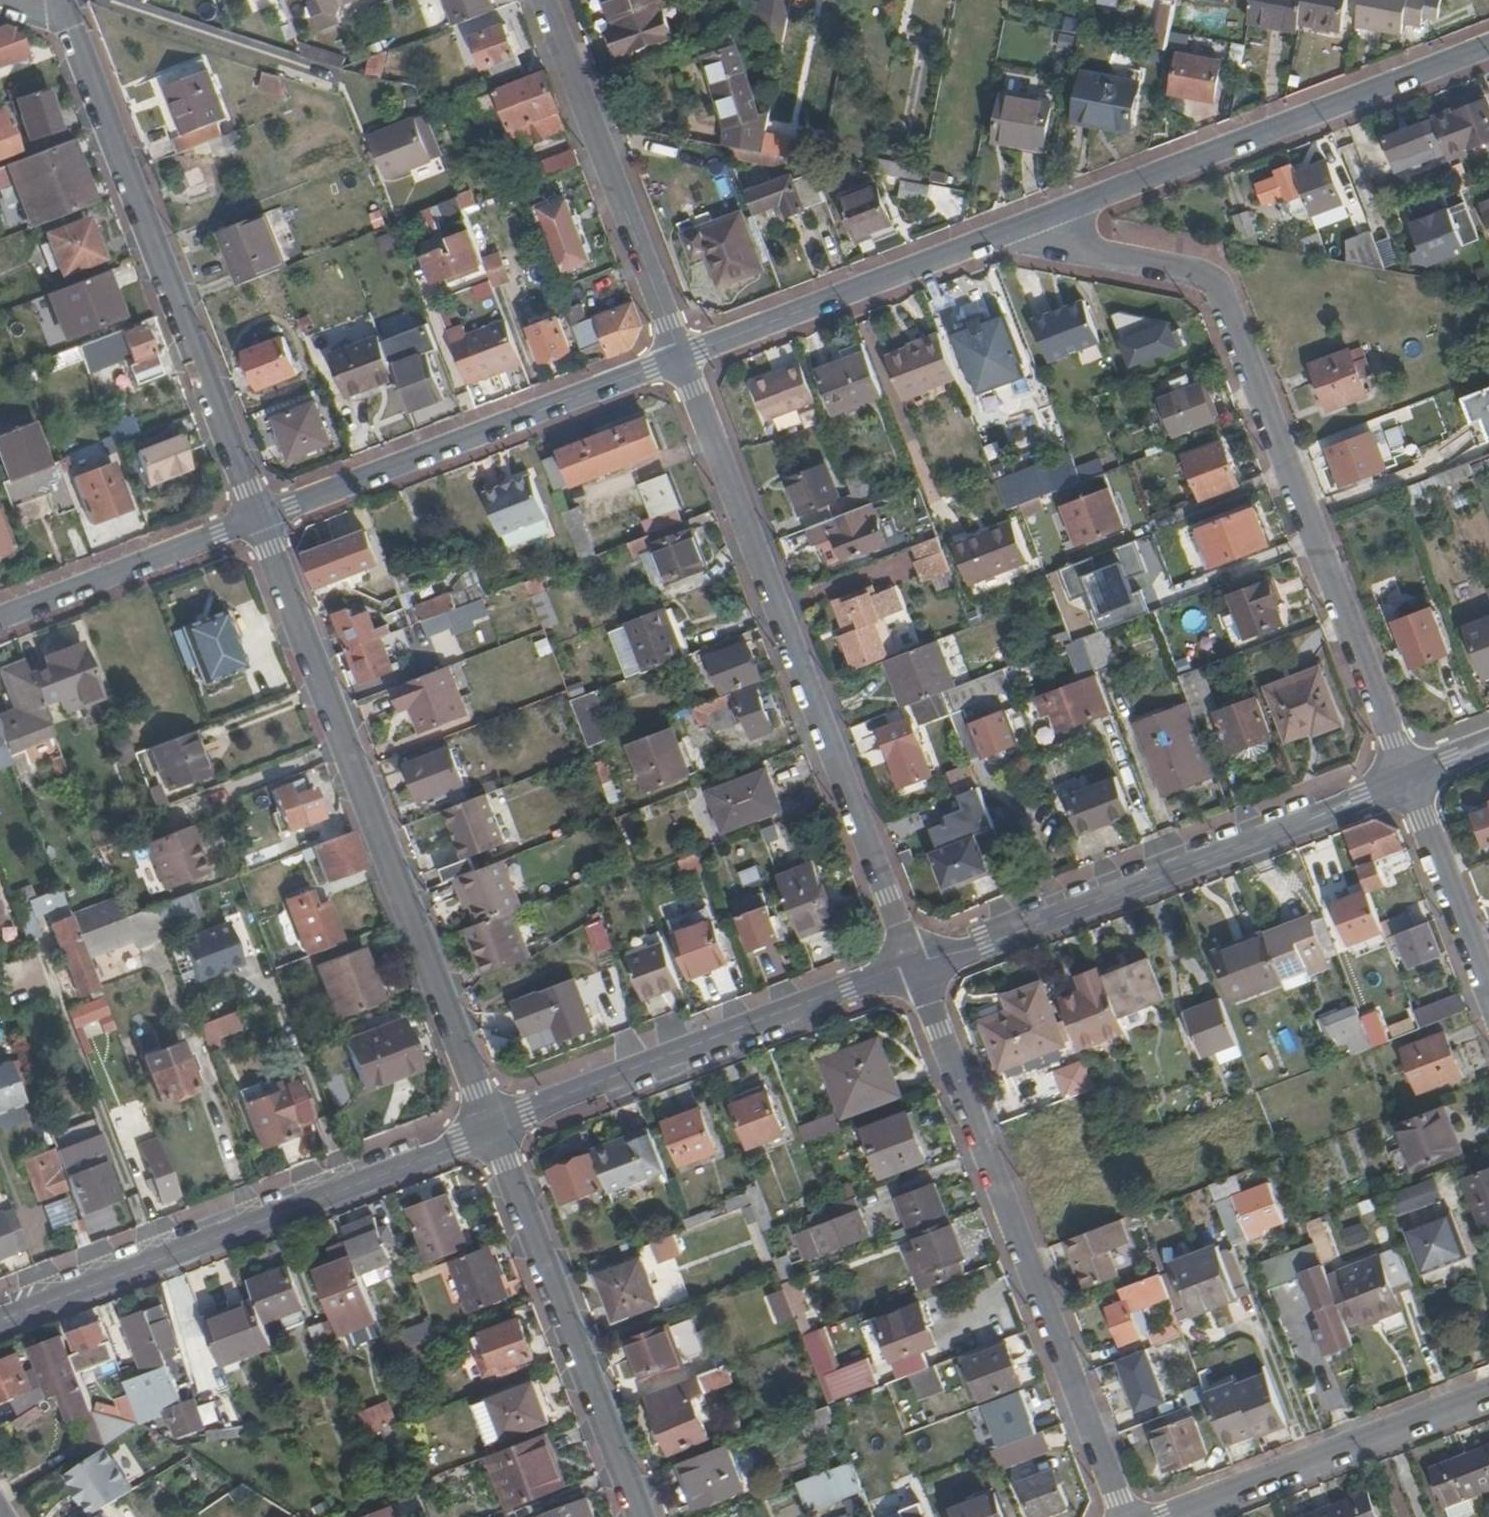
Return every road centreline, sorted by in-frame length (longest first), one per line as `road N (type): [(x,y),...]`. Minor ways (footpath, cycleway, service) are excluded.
road 1 (residential): [(1411,779),(1219,293),(1193,272),(1072,243),(1045,218)]
road 2 (residential): [(491,1126),(258,518)]
road 3 (residential): [(680,356),(913,963)]
road 4 (residential): [(1124,1516),(913,963)]
road 5 (residential): [(1411,779),(984,945),(913,963)]
road 6 (residential): [(258,518),(70,21)]
road 7 (residential): [(491,1126),(0,1314)]
road 8 (residential): [(1045,218),(1488,48)]
road 9 (residential): [(913,963),(491,1126)]
road 10 (residential): [(680,356),(258,518)]
road 11 (residential): [(491,1126),(642,1516)]
road 12 (residential): [(680,356),(1045,218)]
road 13 (residential): [(544,0),(680,356)]
road 14 (residential): [(1174,1516),(1488,1395)]
road 15 (residential): [(258,518),(0,618)]
road 16 (residential): [(1411,779),(1488,985)]

